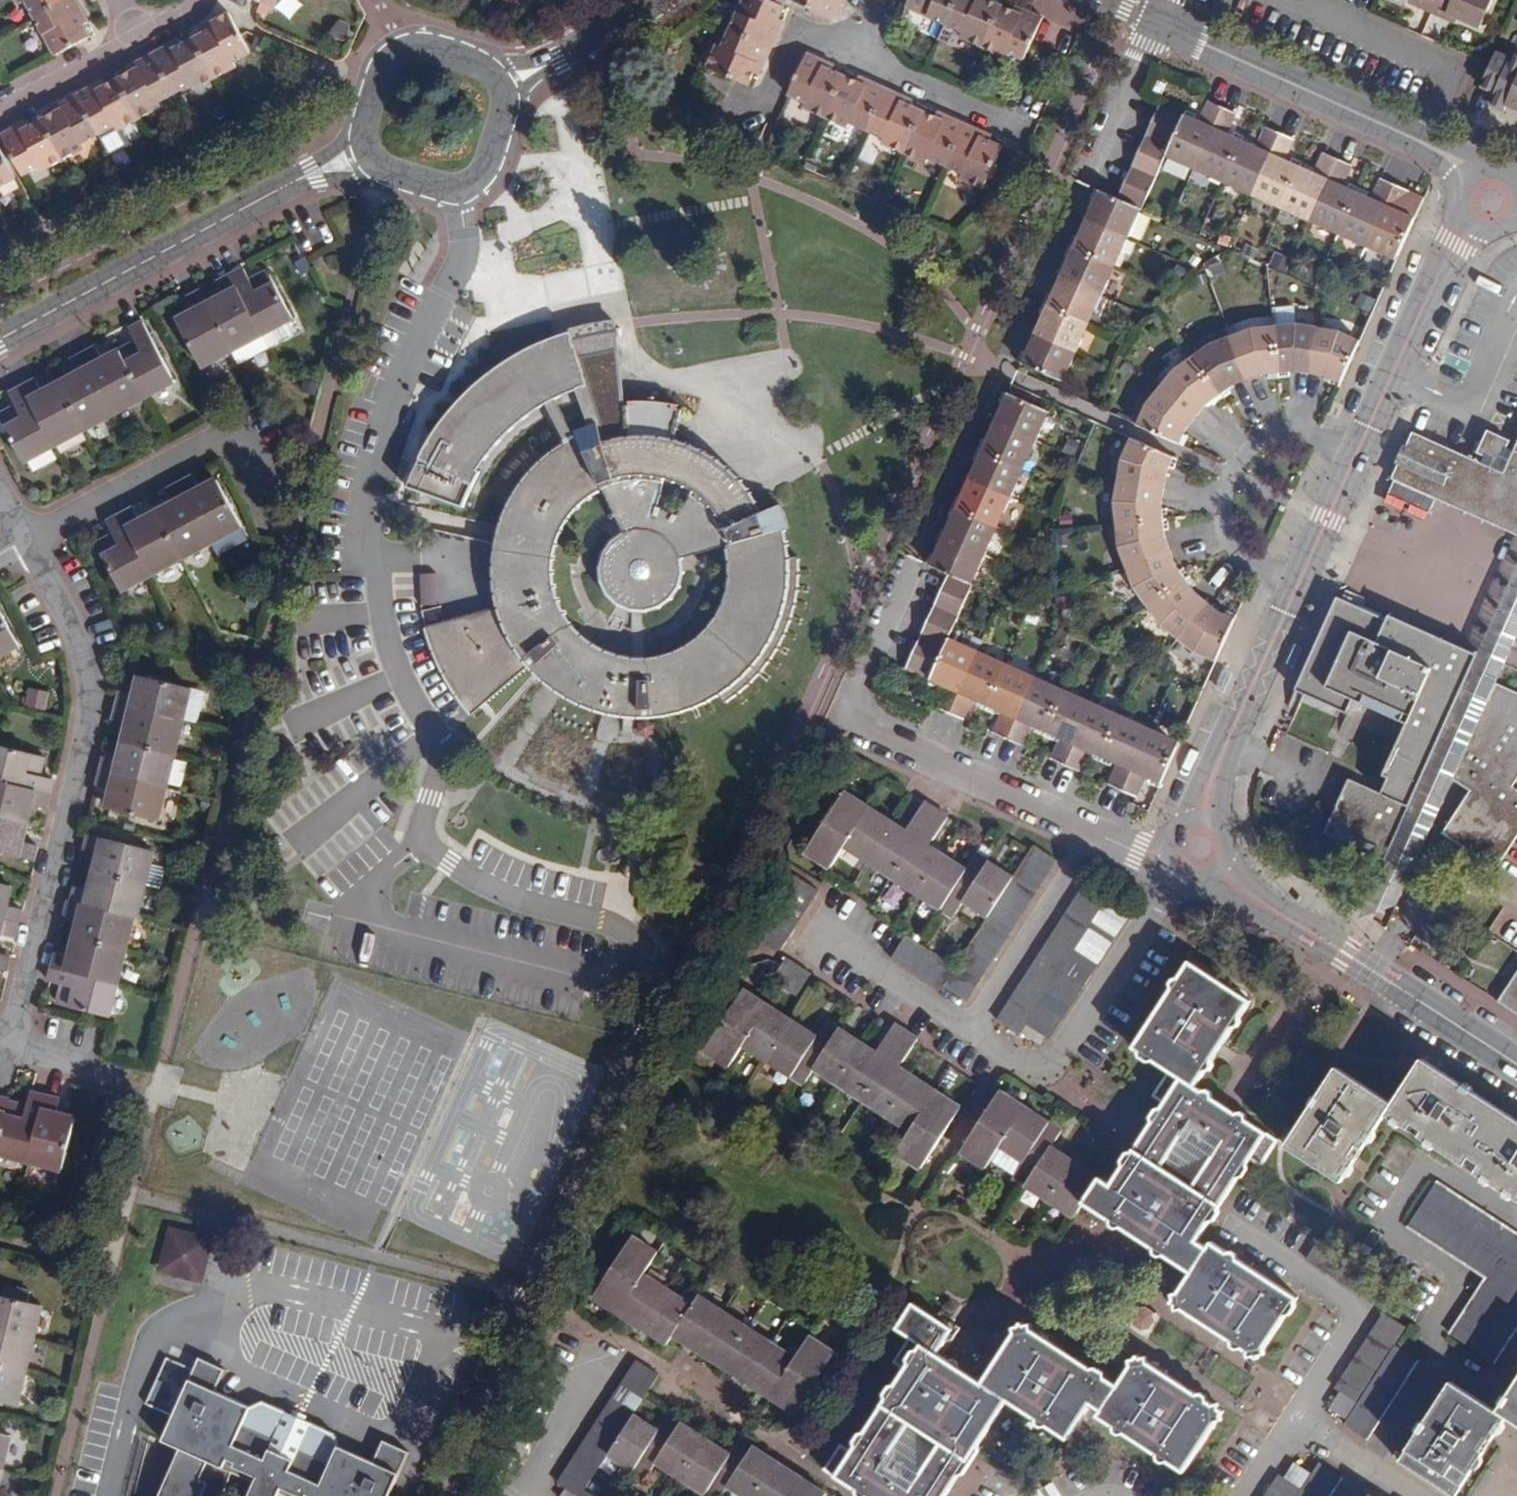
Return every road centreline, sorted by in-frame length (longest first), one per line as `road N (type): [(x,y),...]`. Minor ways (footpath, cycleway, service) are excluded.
road 1 (tertiary): [(1492,200),(1456,244),(1282,613),(1214,785),(1200,848)]
road 2 (residential): [(920,550),(1160,22)]
road 3 (residential): [(819,952),(1060,1102),(1200,848)]
road 4 (residential): [(1200,848),(1136,855),(867,732),(864,696),(916,568)]
road 5 (residential): [(26,540),(90,659),(93,705),(15,1049)]
road 6 (tertiary): [(367,153),(312,172),(0,338)]
road 7 (tertiary): [(1200,848),(1244,899),(1516,1065)]
road 8 (tertiary): [(1492,200),(1459,162),(1424,140),(1160,22)]
road 9 (residential): [(657,996),(523,1294)]
road 10 (residential): [(1371,1472),(1444,1357),(1426,1342),(1464,1279),(1387,1232)]
road 11 (residential): [(263,489),(238,442),(26,540)]
road 12 (residential): [(1293,1423),(1361,1315),(1237,1232)]
road 13 (residential): [(1053,146),(854,55)]
road 14 (tertiary): [(367,153),(379,166),(461,188),(479,177),(501,101),(498,87)]
road 15 (tertiary): [(498,87),(486,76),(416,55),(389,65),(365,137),(367,153)]
road 16 (residential): [(565,1330),(493,1495)]
road 17 (tertiary): [(498,87),(558,59),(650,0)]
road 18 (residential): [(137,41),(0,118)]

